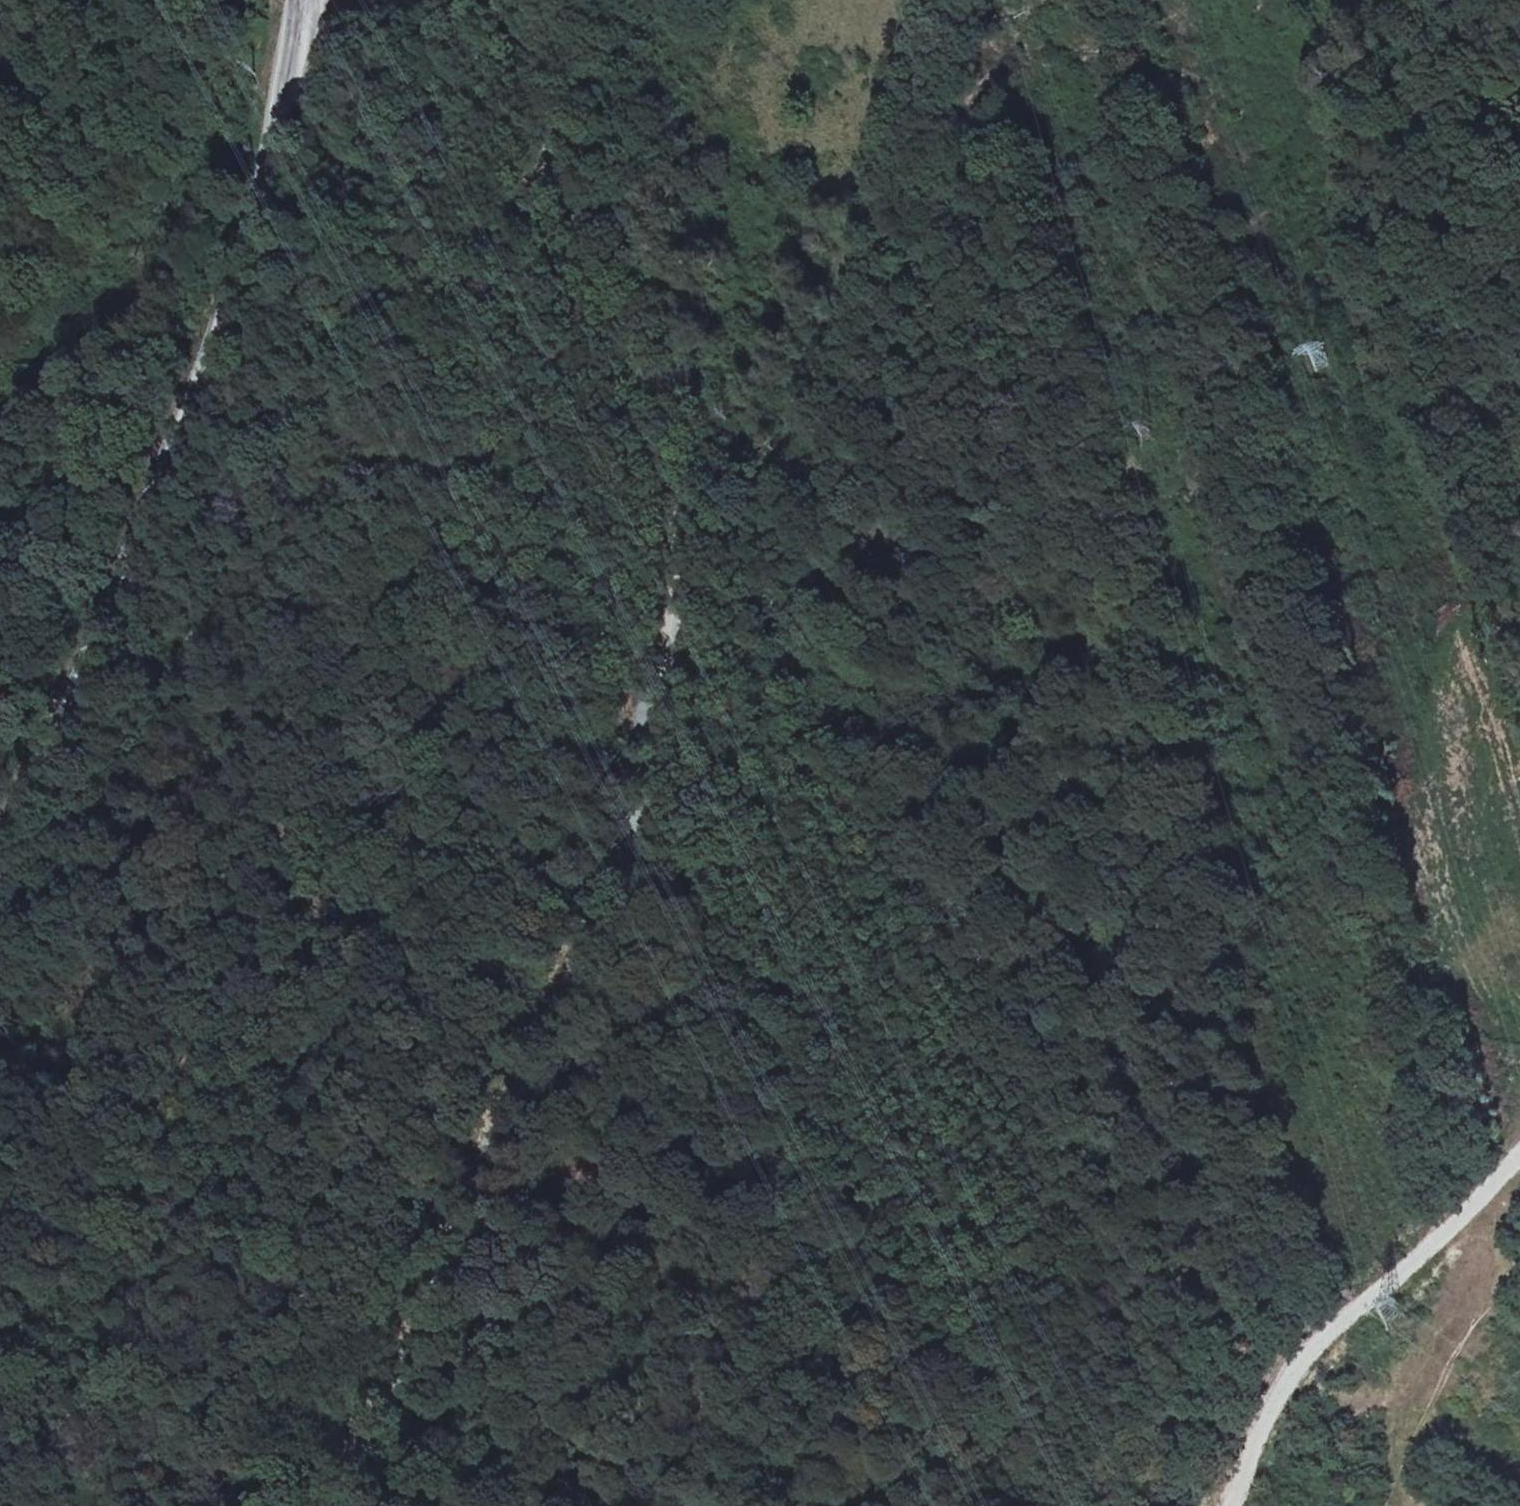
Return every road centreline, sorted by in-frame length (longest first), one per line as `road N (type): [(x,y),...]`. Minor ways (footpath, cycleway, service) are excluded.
road 1 (tertiary): [(0,839),(129,569),(208,365),(260,214),(304,0)]
road 2 (track): [(1519,1154),(1484,1204),(1399,1290),(1296,1364),(1228,1505)]

